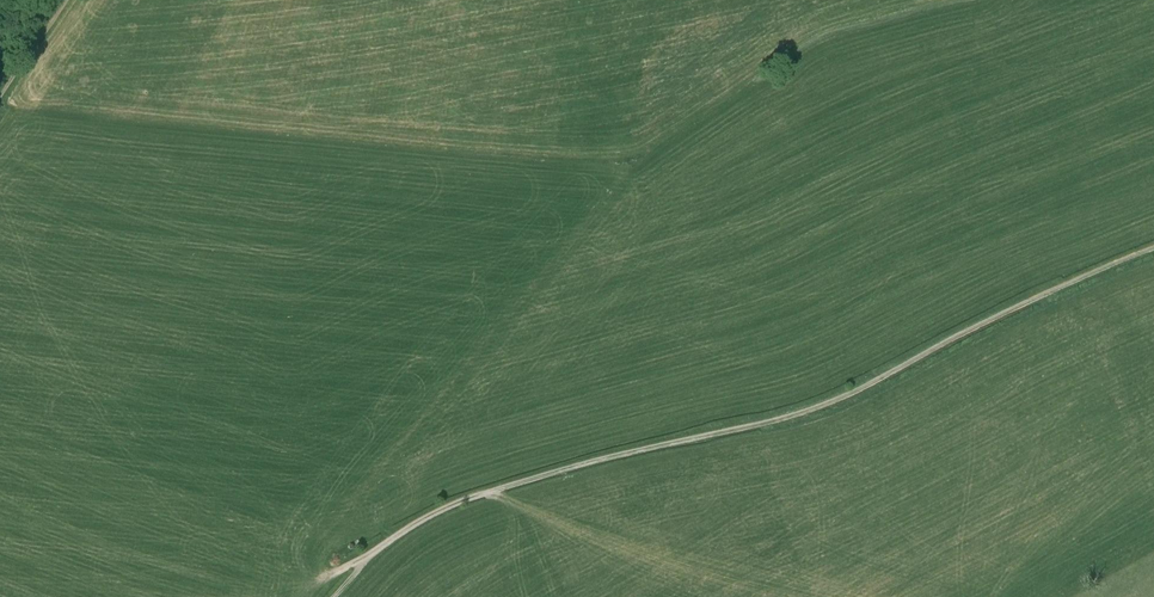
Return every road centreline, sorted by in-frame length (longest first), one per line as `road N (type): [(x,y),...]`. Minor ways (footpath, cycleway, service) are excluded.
road 1 (track): [(334,596),(375,553),(449,506),(566,468),(805,412),(1153,246)]

